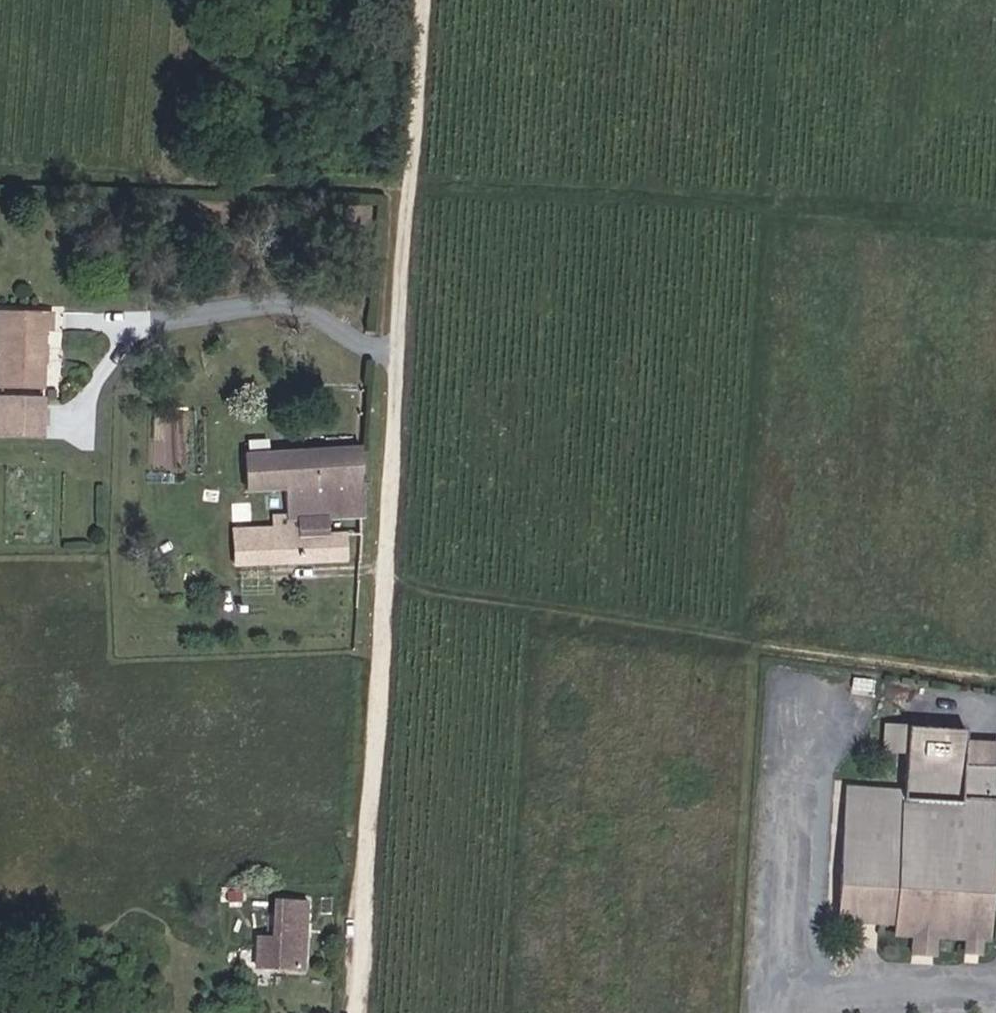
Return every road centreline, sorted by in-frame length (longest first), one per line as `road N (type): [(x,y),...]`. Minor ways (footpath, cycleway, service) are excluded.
road 1 (unclassified): [(422,0),(360,1012)]
road 2 (track): [(412,168),(0,154)]

